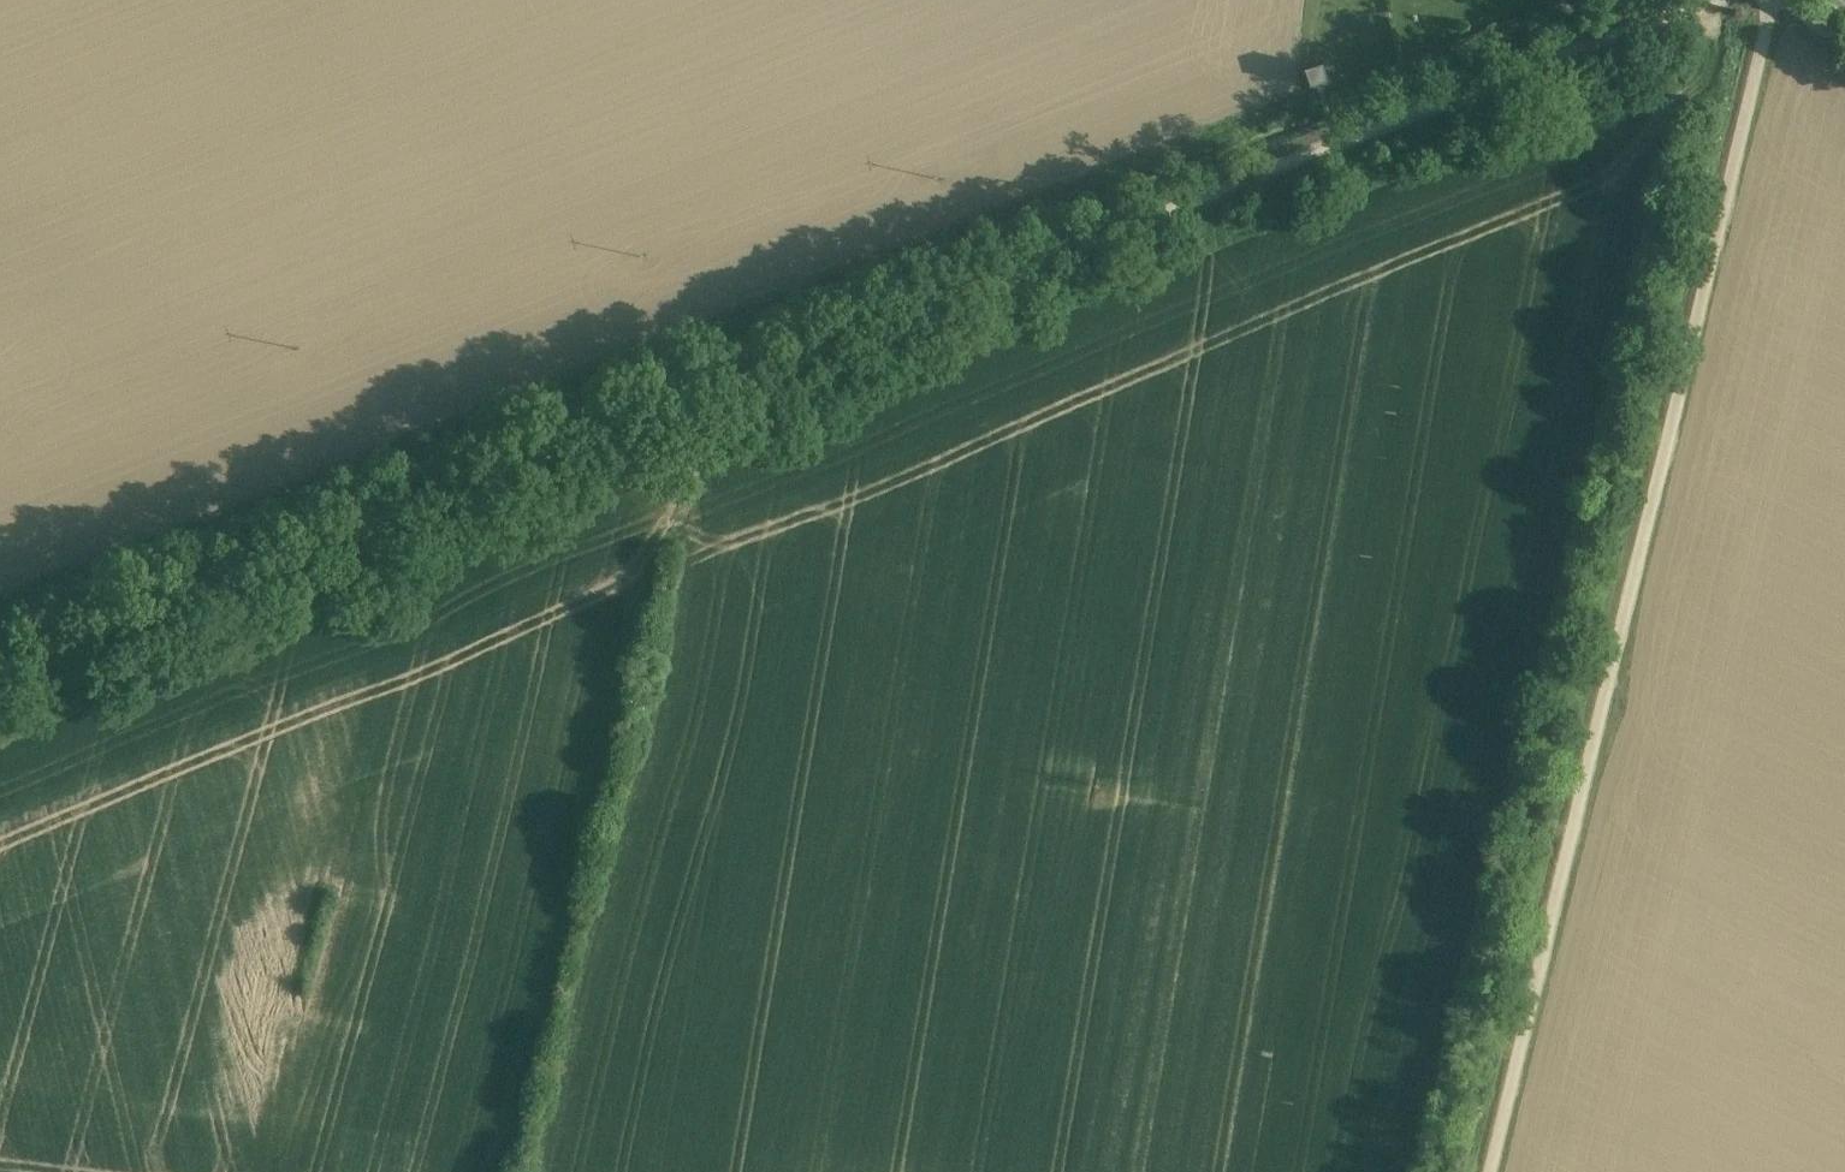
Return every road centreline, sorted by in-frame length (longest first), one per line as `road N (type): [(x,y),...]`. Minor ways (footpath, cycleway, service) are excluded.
road 1 (unclassified): [(1739,0),(0,669)]
road 2 (unclassified): [(1793,0),(1760,79),(1498,1171)]

